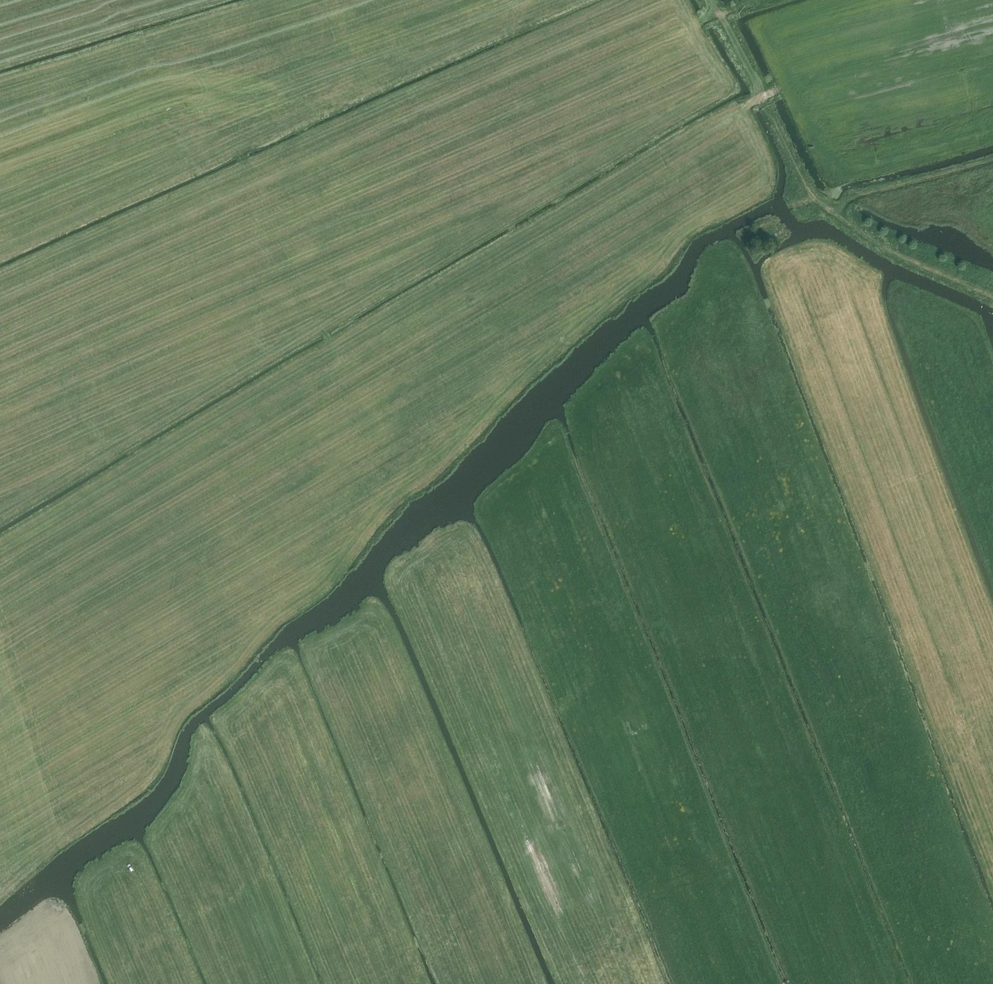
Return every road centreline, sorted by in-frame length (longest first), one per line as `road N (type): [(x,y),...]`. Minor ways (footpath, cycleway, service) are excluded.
road 1 (track): [(268,94),(501,0)]

